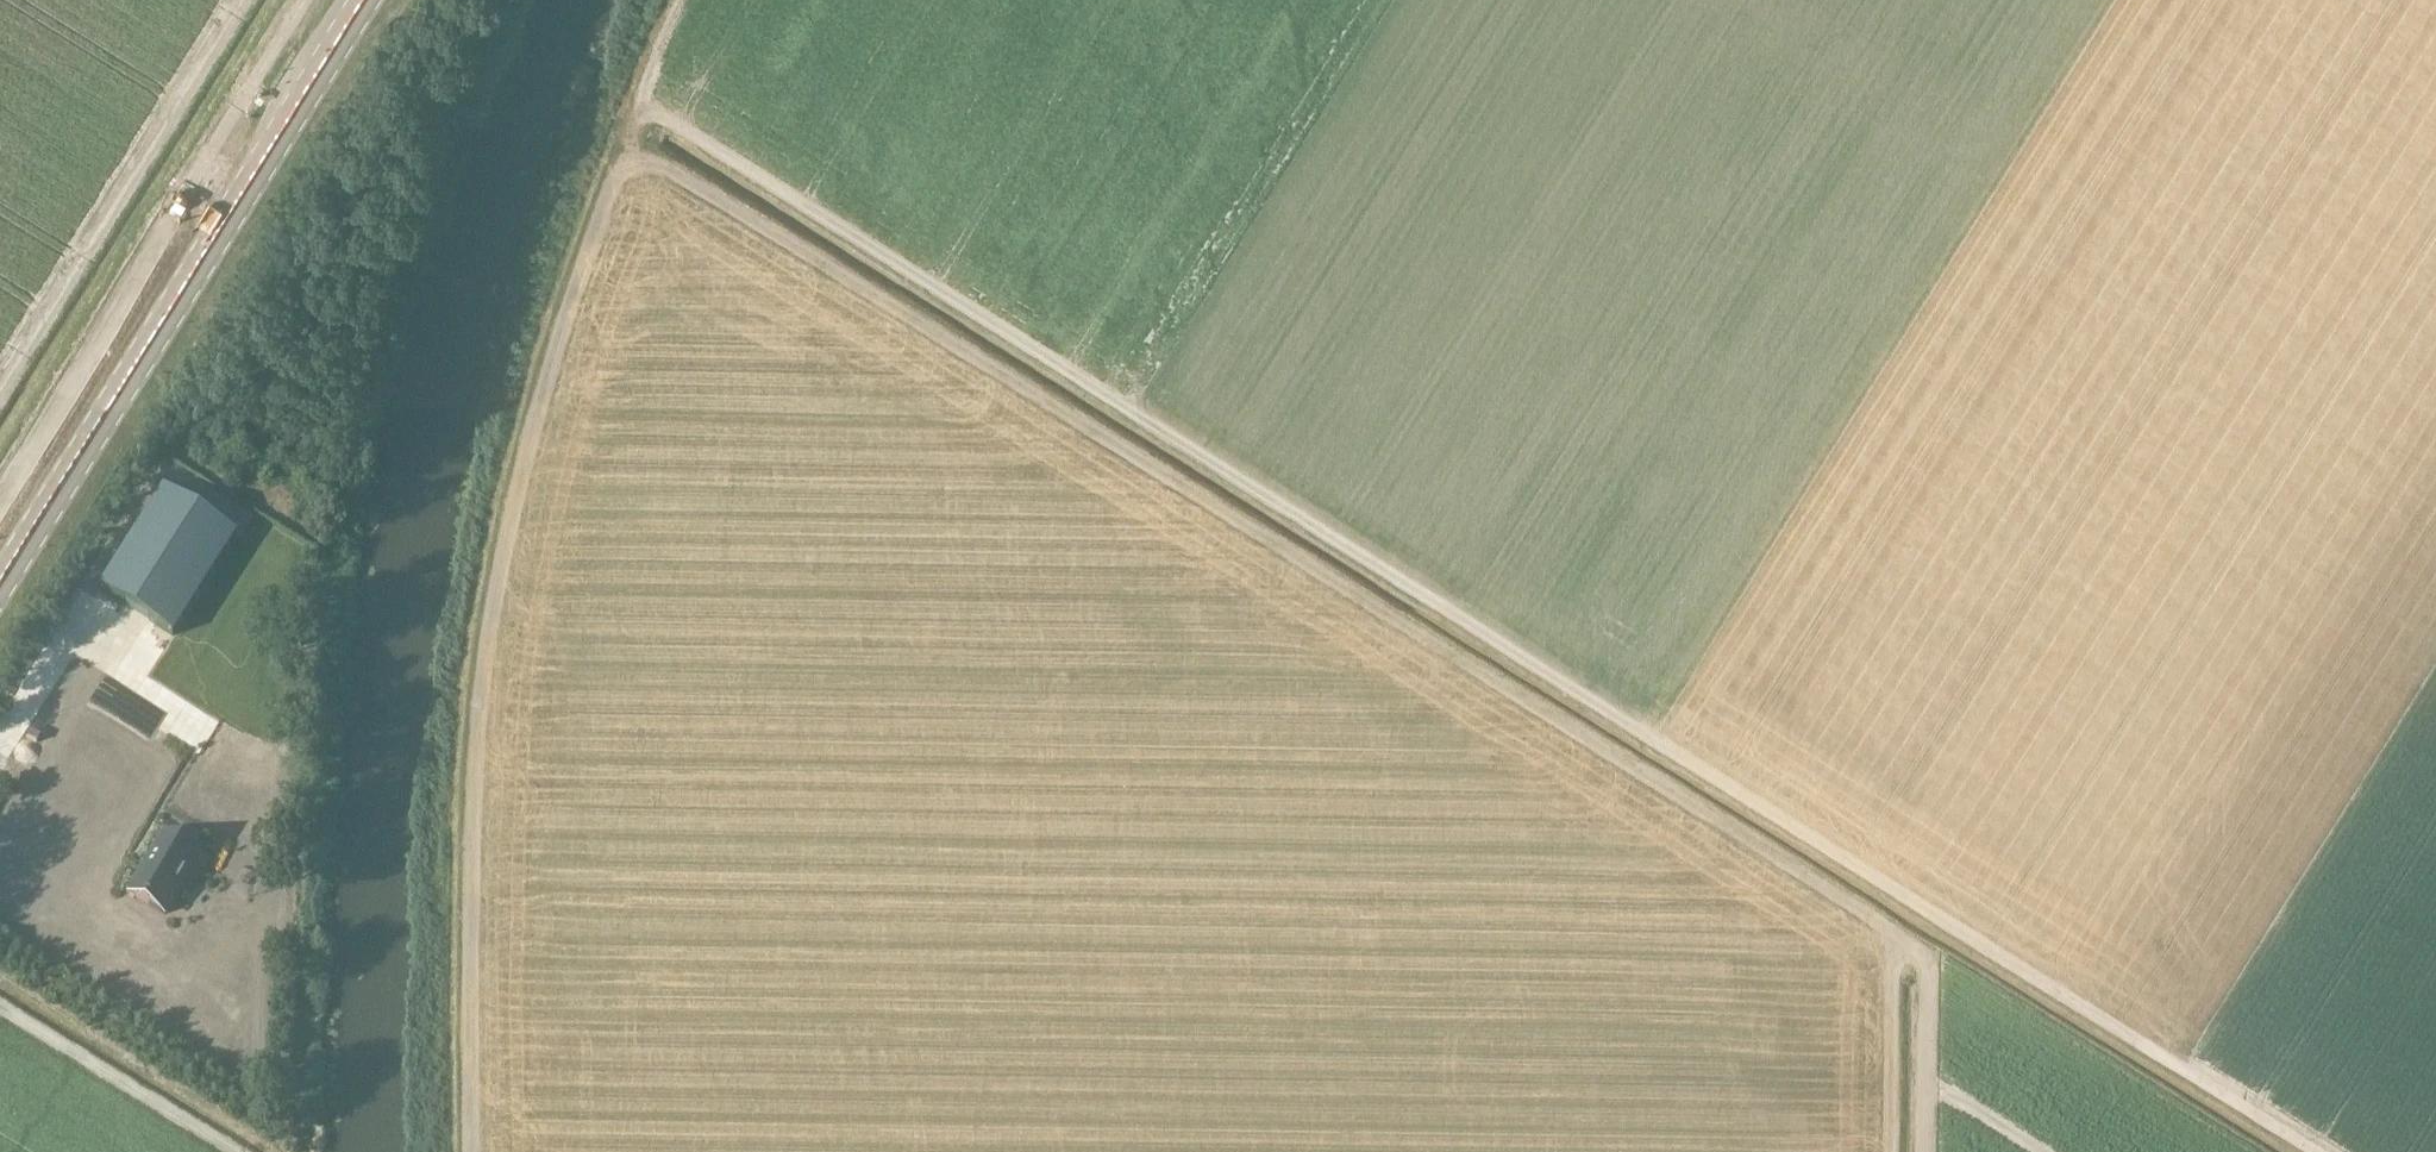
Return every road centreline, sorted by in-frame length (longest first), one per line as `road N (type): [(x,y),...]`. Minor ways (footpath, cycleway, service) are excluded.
road 1 (secondary): [(0,583),(364,0)]

